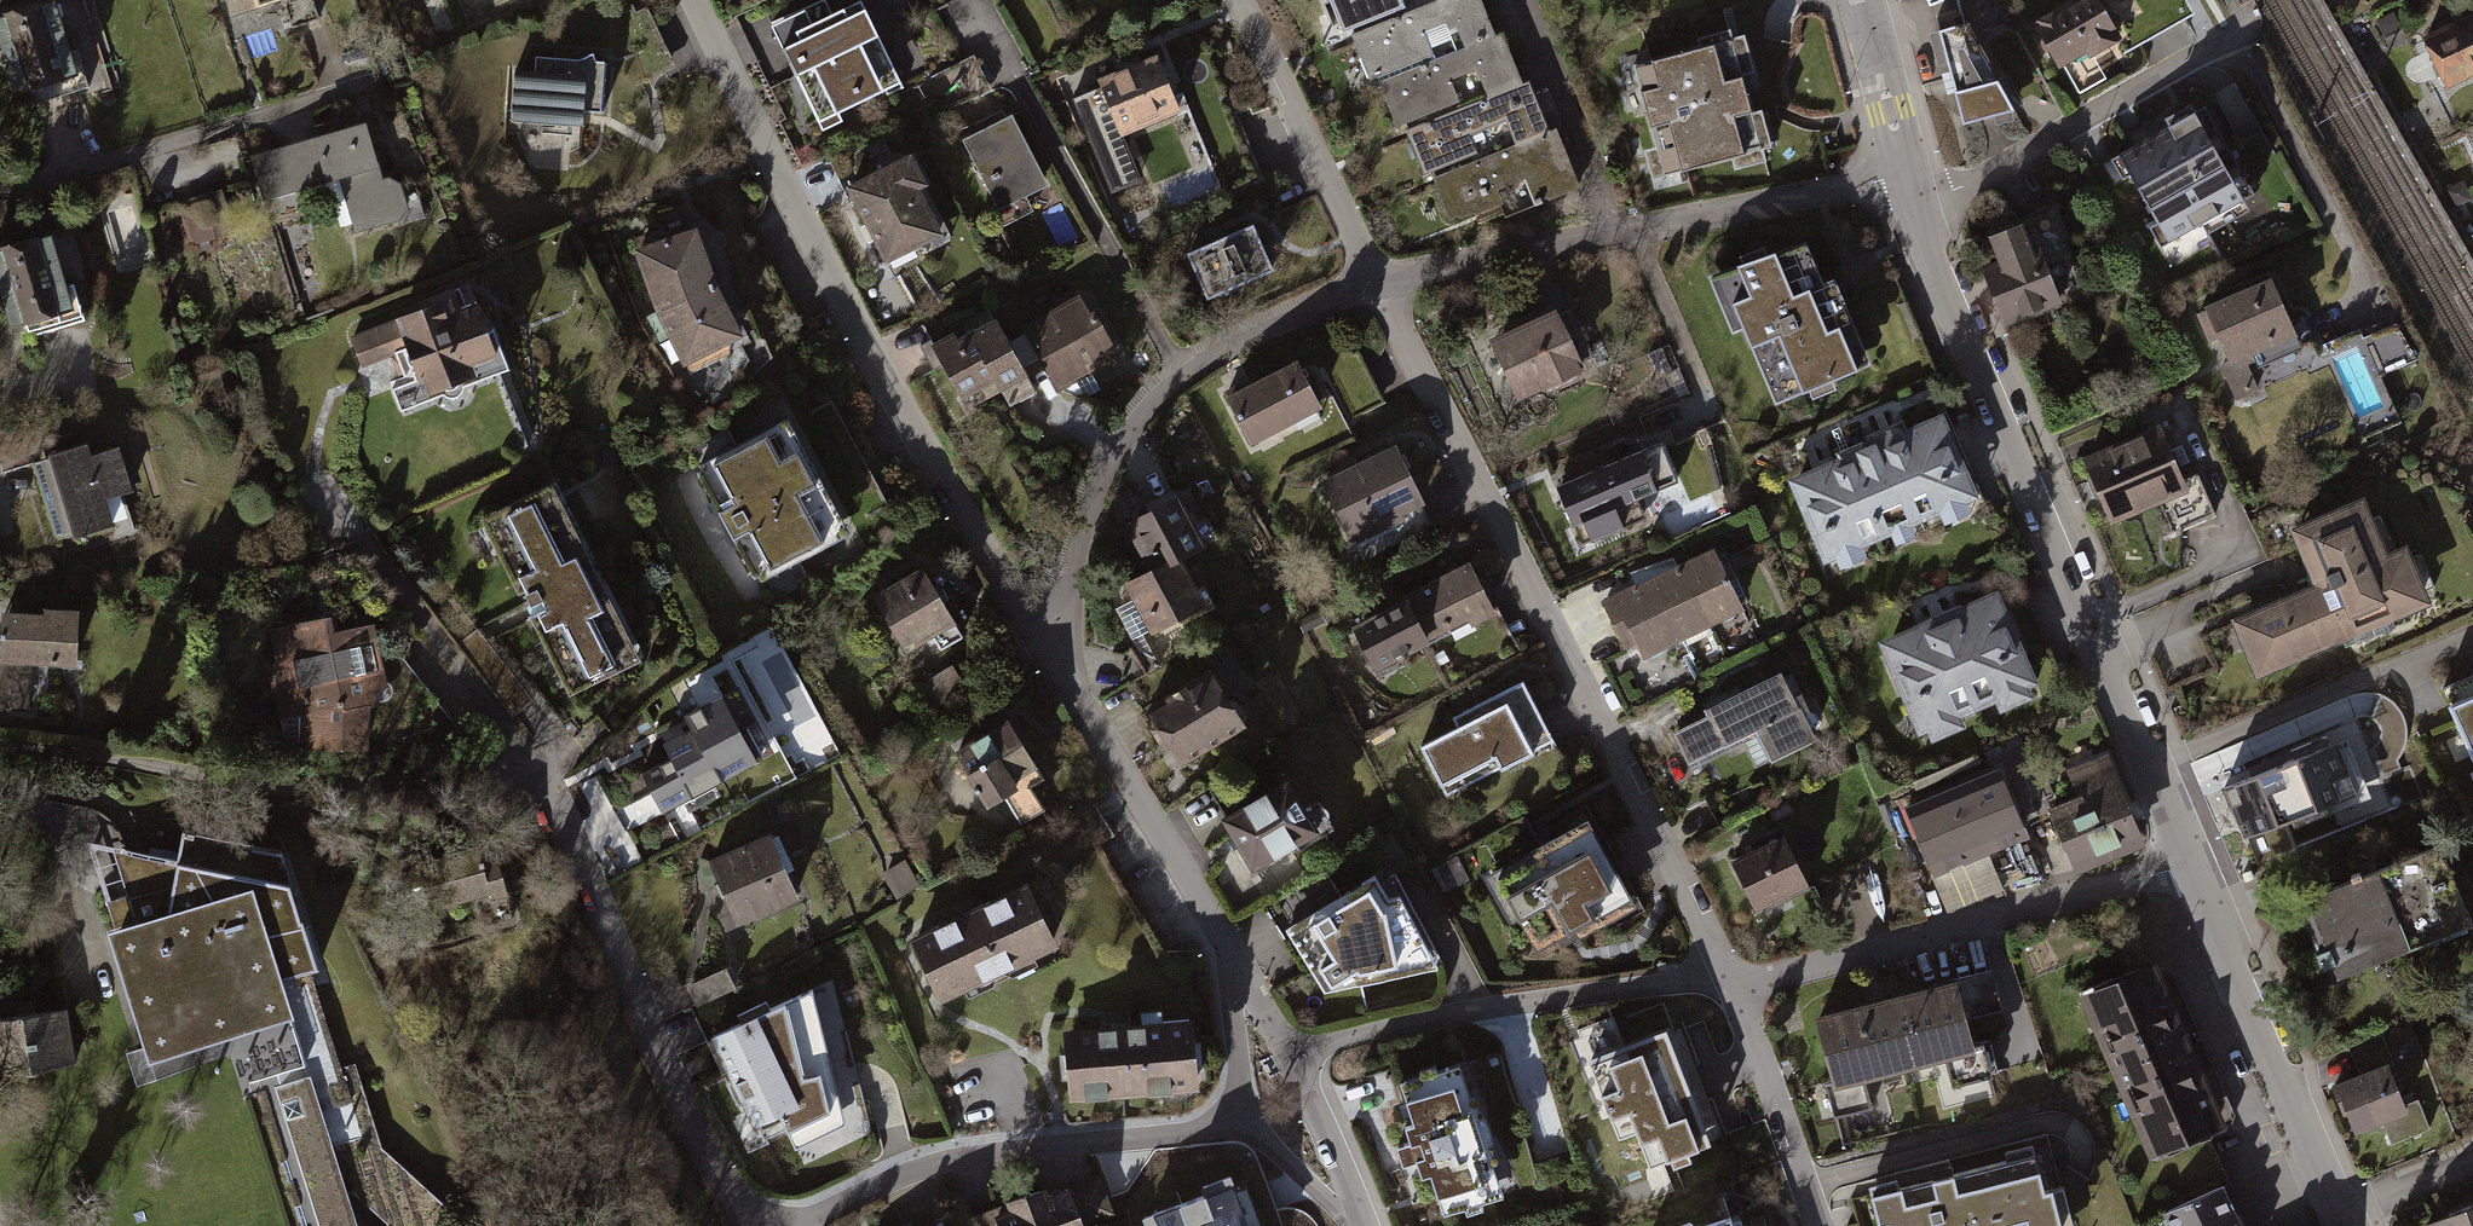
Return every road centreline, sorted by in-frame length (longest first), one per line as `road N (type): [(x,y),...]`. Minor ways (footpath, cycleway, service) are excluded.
road 1 (residential): [(1378,282),(1737,984)]
road 2 (residential): [(1052,645),(865,336),(696,0)]
road 3 (secondary): [(1919,210),(2192,862)]
road 4 (residential): [(1378,282),(1909,179)]
road 5 (residential): [(1052,645),(1064,577),(1144,407),(1175,383),(1378,282)]
road 6 (residential): [(764,1225),(718,1171),(538,773)]
road 7 (residential): [(1737,984),(2192,862)]
road 8 (residential): [(1737,984),(1699,978),(1527,1000),(1290,1052)]
road 9 (residential): [(783,1225),(919,1165),(1214,1128)]
road 10 (secondary): [(2192,862),(2344,1225)]
road 11 (residential): [(1919,210),(2244,28),(2251,10)]
road 12 (residential): [(1227,956),(1052,645)]
road 13 (residential): [(1234,0),(1378,282)]
road 14 (residential): [(1737,984),(1818,1225)]
road 15 (residential): [(1365,1225),(1290,1052)]
road 16 (secondary): [(1857,0),(1909,179)]
road 17 (residential): [(1214,1128),(1230,1114),(1237,1089),(1227,956)]
road 18 (residential): [(1214,1128),(1264,1148),(1359,1225)]

